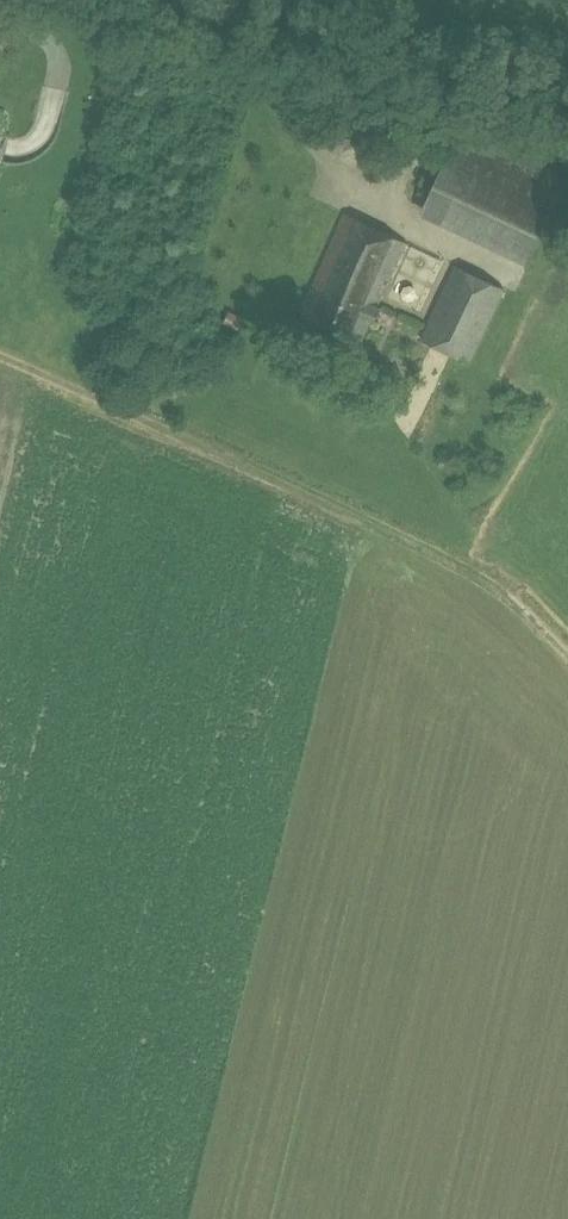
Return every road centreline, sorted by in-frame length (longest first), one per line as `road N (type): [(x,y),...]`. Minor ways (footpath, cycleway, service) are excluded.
road 1 (track): [(0,355),(484,578),(567,654)]
road 2 (unclassified): [(567,95),(209,8)]

